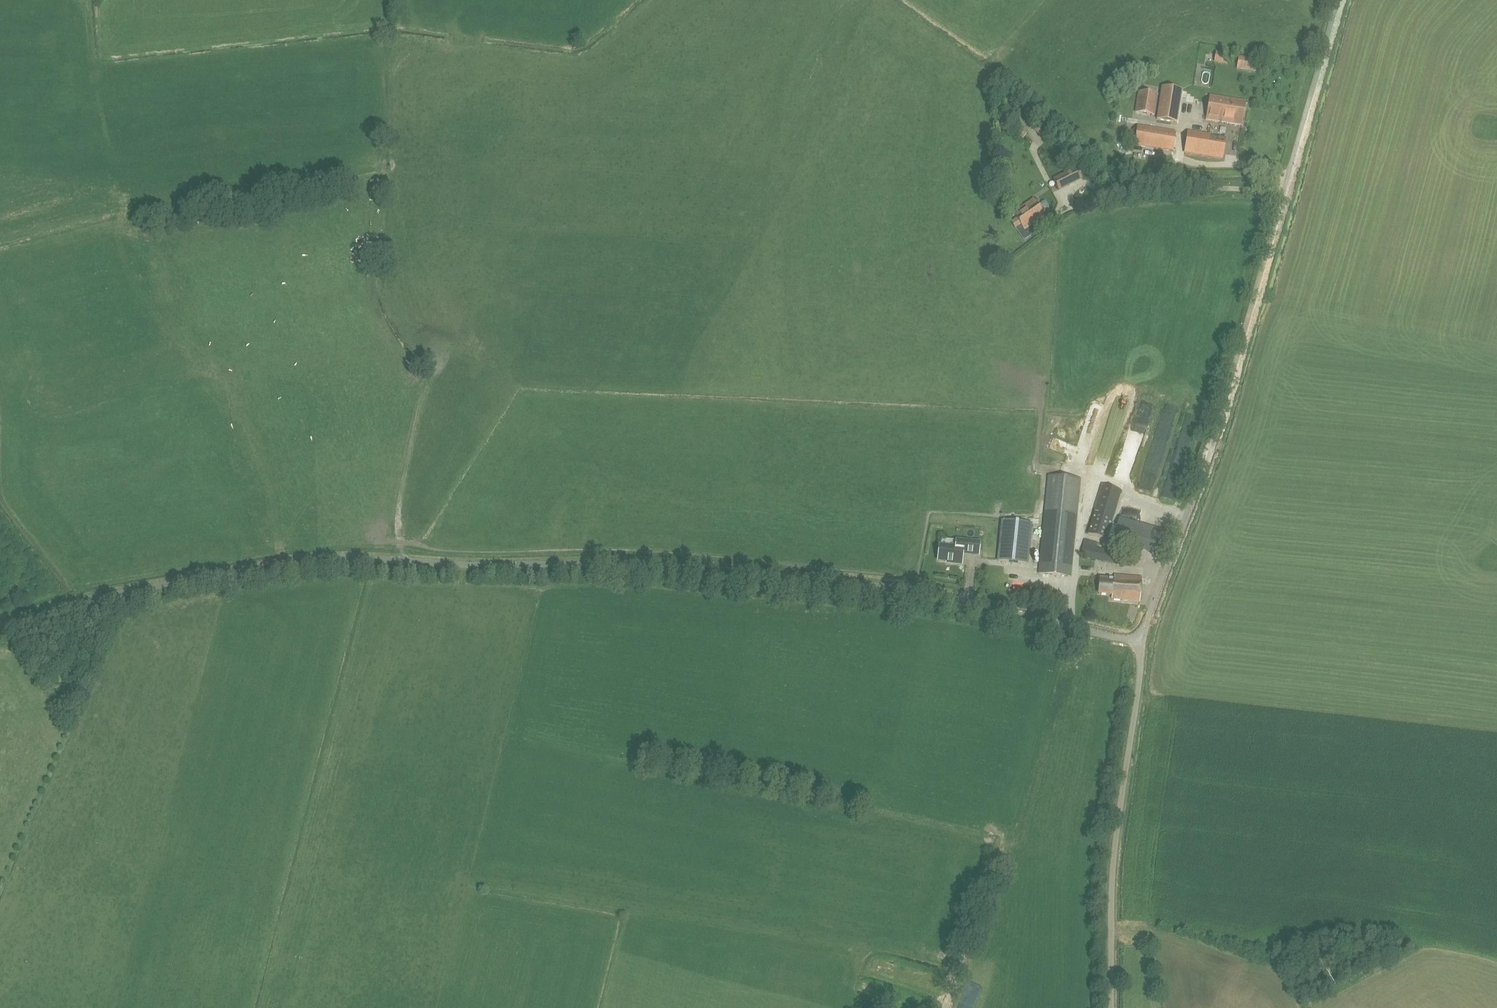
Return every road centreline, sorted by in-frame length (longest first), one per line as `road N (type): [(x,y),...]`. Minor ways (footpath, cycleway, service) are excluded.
road 1 (unclassified): [(0,624),(111,596),(348,559),(708,567),(944,597),(1123,639),(1145,635),(1241,359),(1342,0)]
road 2 (track): [(1112,1007),(1114,846),(1139,637)]

